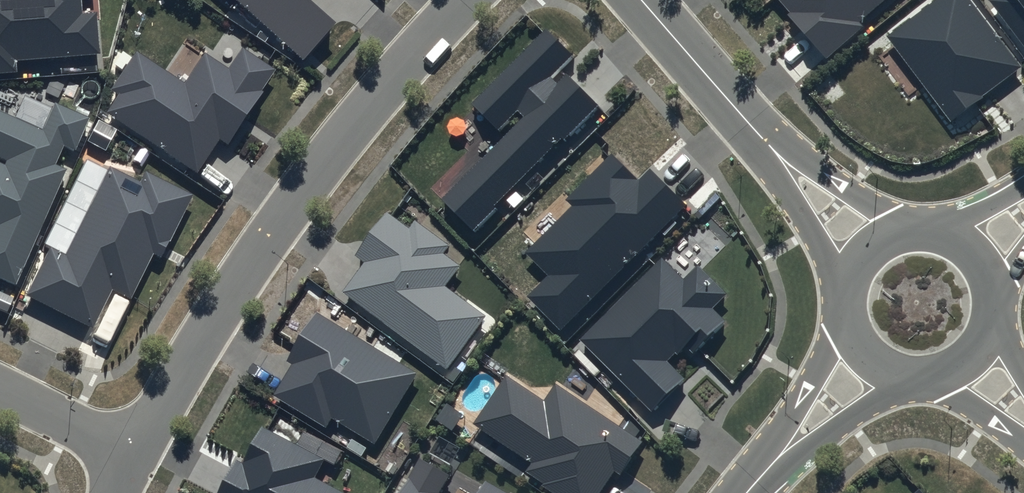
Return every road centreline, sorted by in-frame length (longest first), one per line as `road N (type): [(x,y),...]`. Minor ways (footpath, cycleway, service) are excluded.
road 1 (residential): [(459,0),(392,69),(217,301),(131,457)]
road 2 (residential): [(846,289),(745,118)]
road 3 (residential): [(745,118),(905,231)]
road 4 (tertiary): [(754,483),(847,324)]
road 5 (tertiary): [(905,379),(754,483)]
road 6 (residential): [(641,0),(745,118)]
road 7 (residential): [(0,386),(131,457)]

